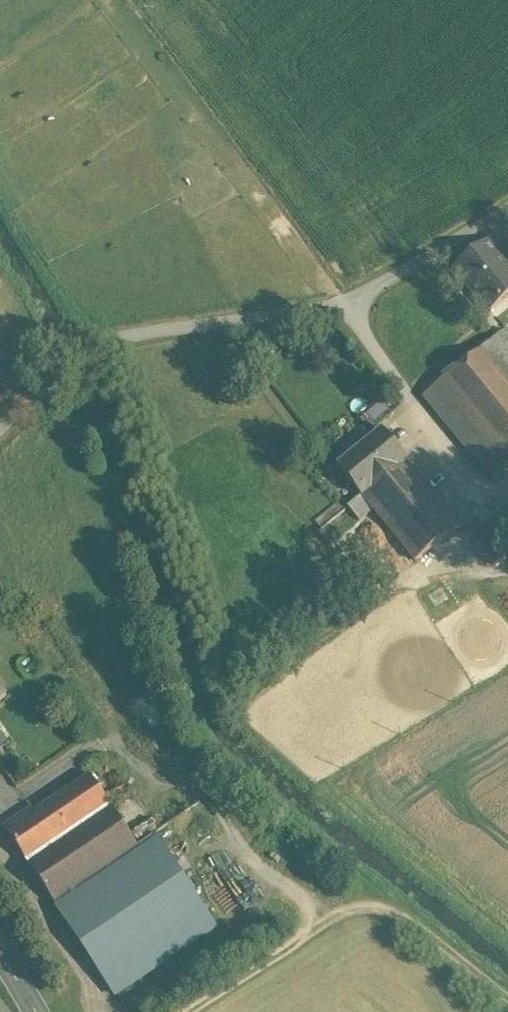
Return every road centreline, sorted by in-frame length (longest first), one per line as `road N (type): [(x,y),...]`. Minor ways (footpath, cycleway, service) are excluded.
road 1 (unclassified): [(507,211),(355,307),(109,341),(0,434)]
road 2 (track): [(196,1011),(378,910),(404,913),(507,994)]

